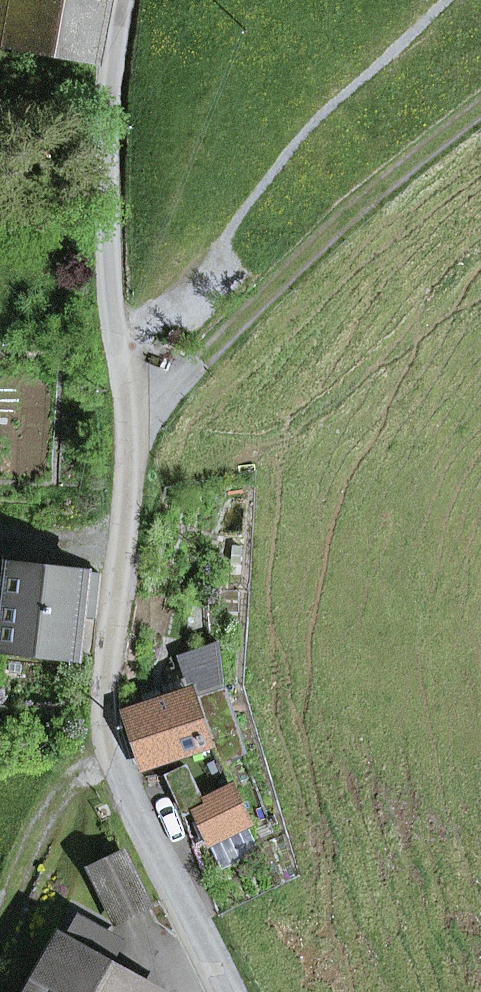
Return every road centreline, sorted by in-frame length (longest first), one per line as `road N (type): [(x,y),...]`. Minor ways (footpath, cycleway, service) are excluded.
road 1 (residential): [(230,991),(118,763),(103,707),(123,465),(105,174),(124,0)]
road 2 (track): [(480,106),(353,208),(208,350),(123,465)]
road 3 (track): [(0,925),(58,786),(83,770),(118,763)]

